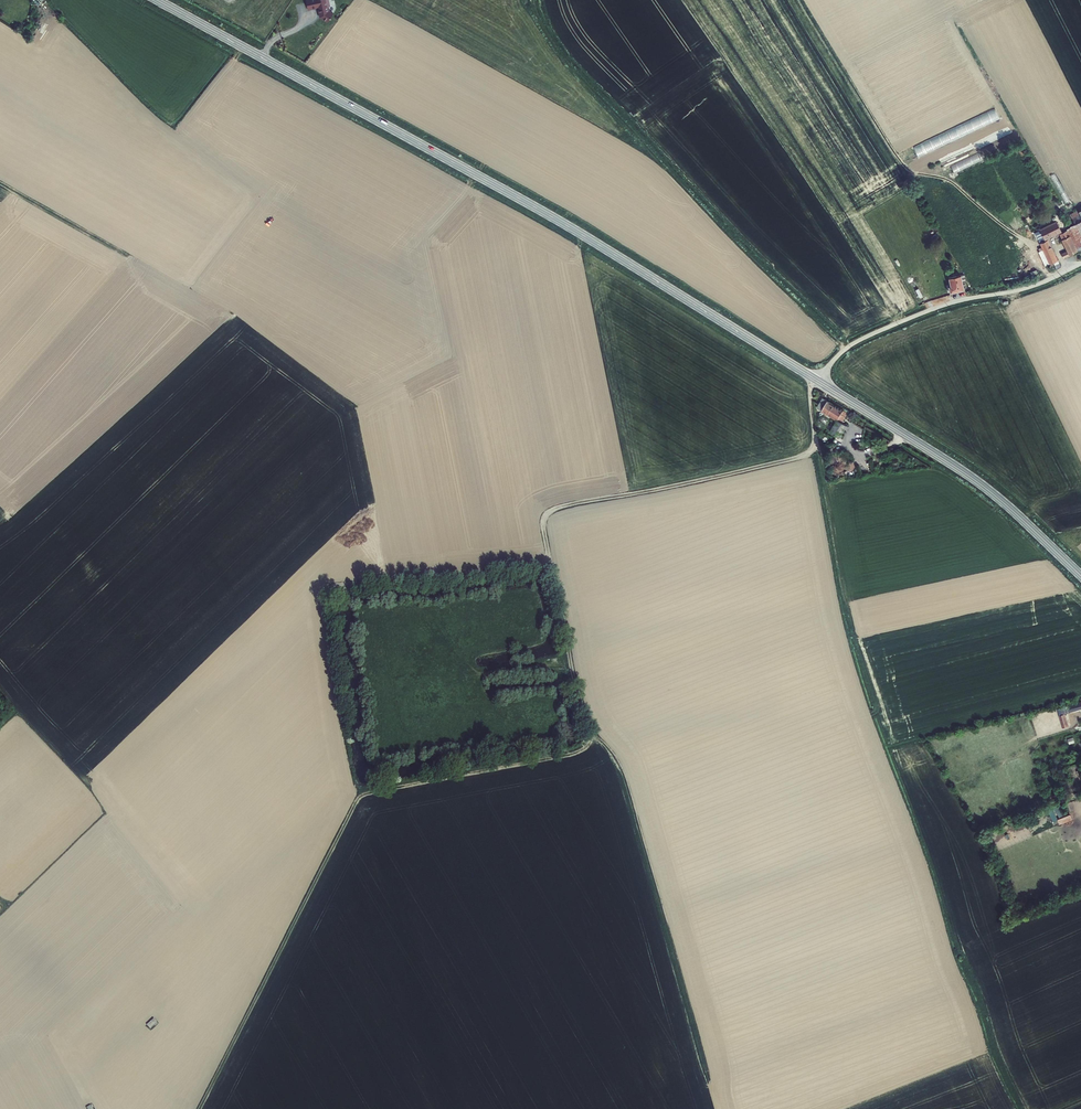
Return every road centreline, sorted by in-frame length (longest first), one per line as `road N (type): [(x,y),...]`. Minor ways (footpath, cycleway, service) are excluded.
road 1 (track): [(199,1108),(361,796),(576,753),(596,738),(571,669),(544,529),(548,512),(818,452),(814,378)]
road 2 (secondary): [(158,0),(550,216),(819,382)]
road 3 (secondary): [(819,382),(985,487),(1080,576)]
road 4 (unclassified): [(1080,264),(870,335),(839,354),(819,382)]

